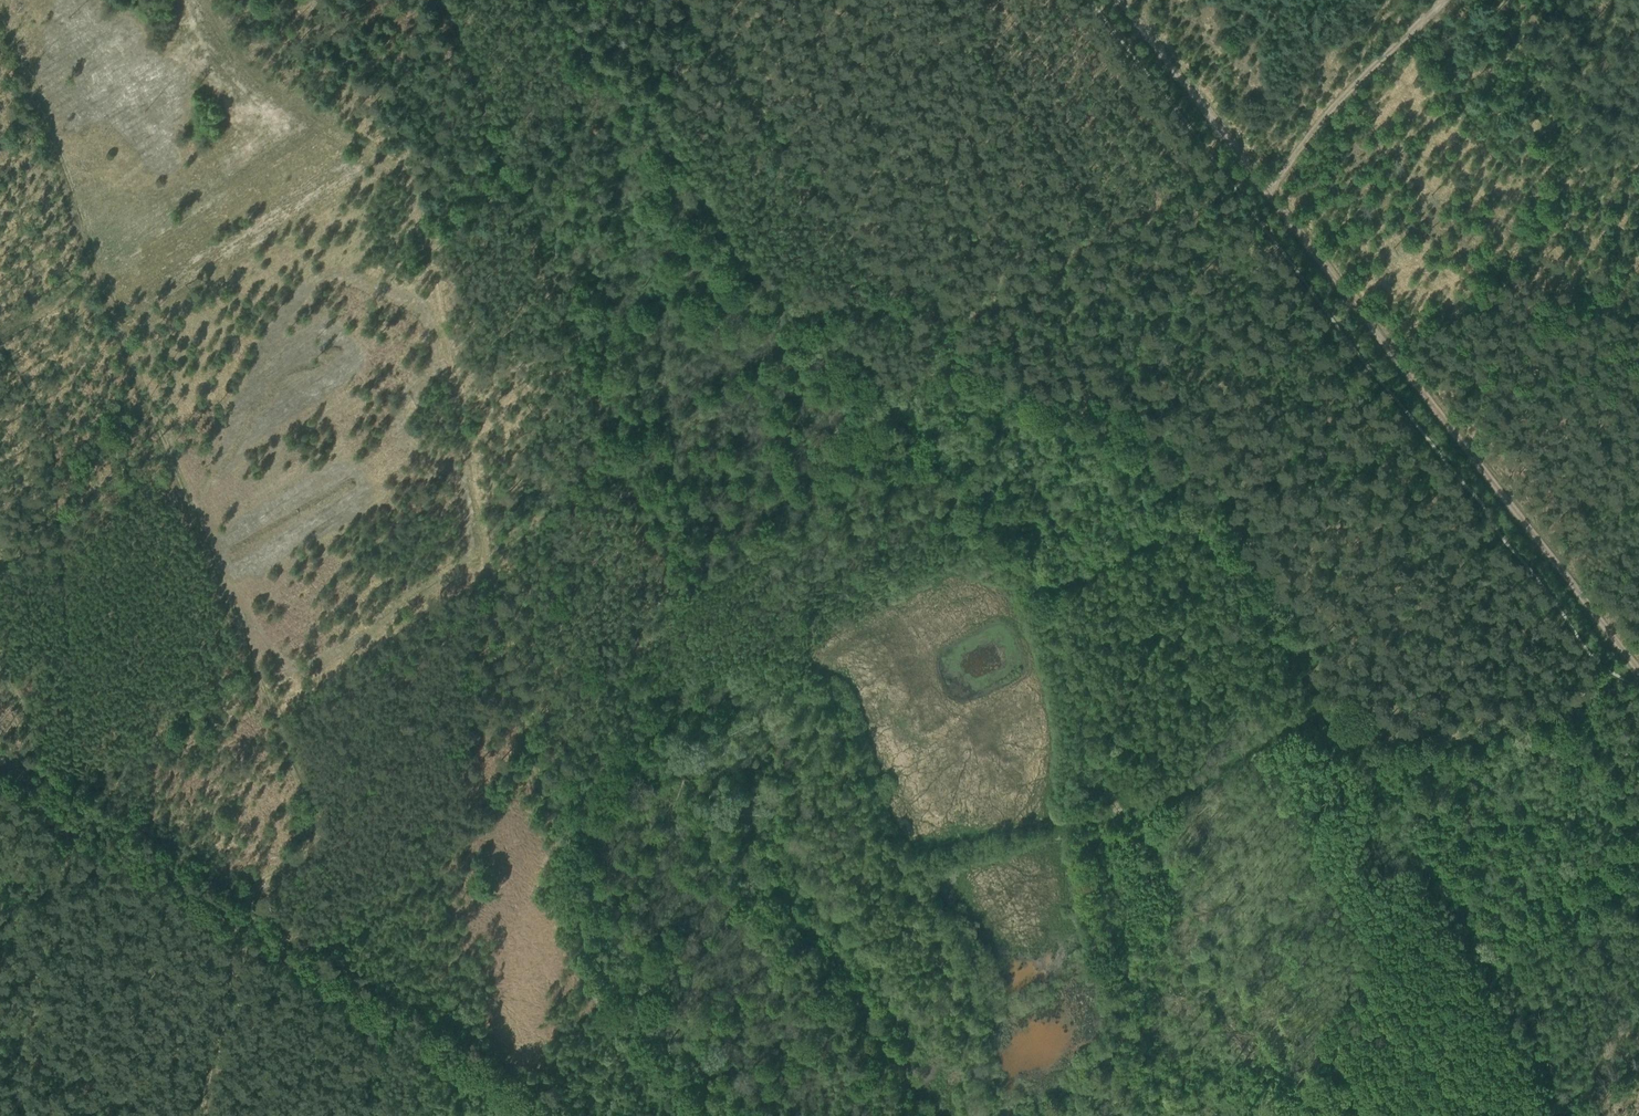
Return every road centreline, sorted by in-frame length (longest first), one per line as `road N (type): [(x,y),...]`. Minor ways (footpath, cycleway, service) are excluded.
road 1 (track): [(1638,671),(1265,192)]
road 2 (track): [(1445,0),(1335,107),(1265,192)]
road 3 (track): [(1226,143),(1116,0)]

